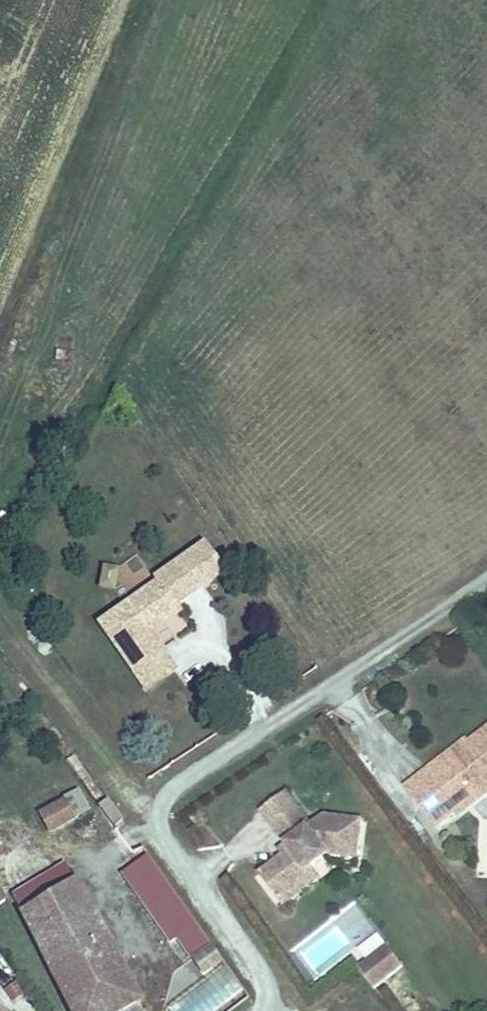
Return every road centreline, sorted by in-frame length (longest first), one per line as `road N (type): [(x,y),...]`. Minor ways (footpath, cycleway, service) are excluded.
road 1 (residential): [(486,583),(166,787),(156,815),(168,846),(254,963),(261,1010)]

